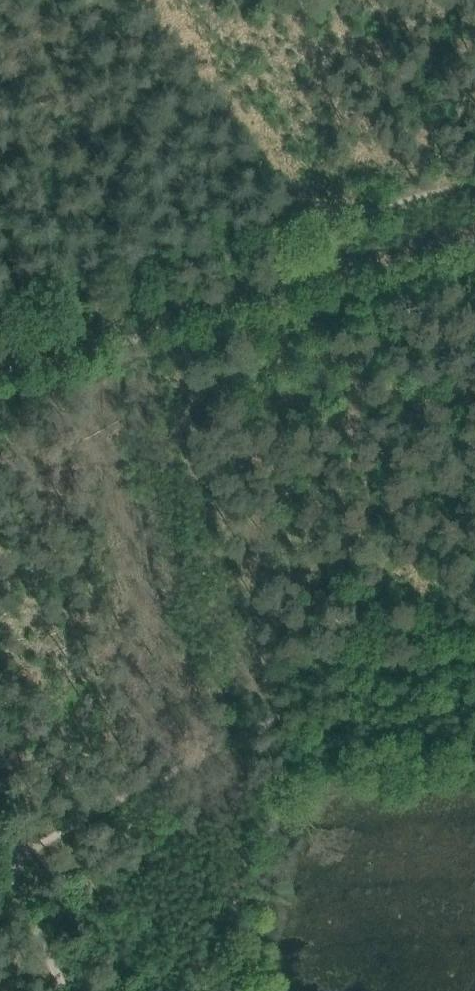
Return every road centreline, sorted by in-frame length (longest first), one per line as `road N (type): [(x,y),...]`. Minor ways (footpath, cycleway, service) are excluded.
road 1 (track): [(474,670),(399,680),(231,743),(0,869)]
road 2 (track): [(474,233),(0,356)]

